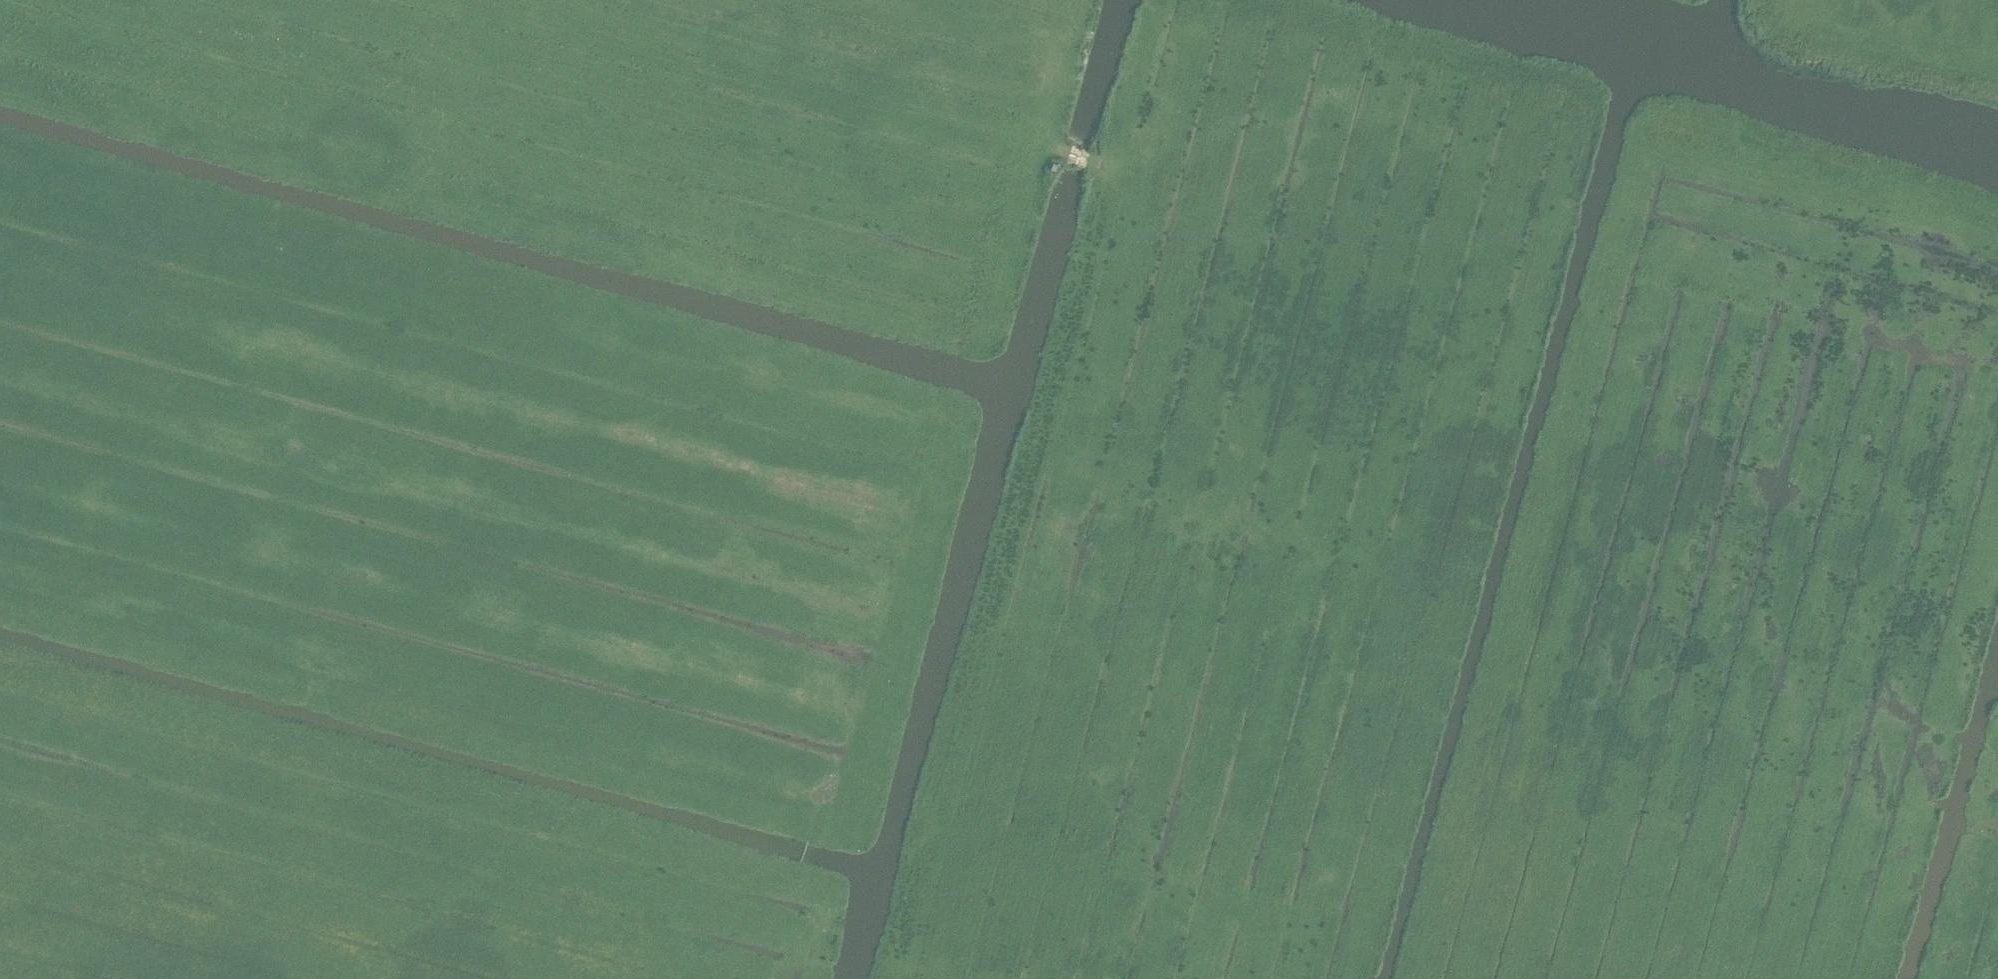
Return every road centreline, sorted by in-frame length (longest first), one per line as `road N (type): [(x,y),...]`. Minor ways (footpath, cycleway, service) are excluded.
road 1 (track): [(1935,978),(1997,748)]

